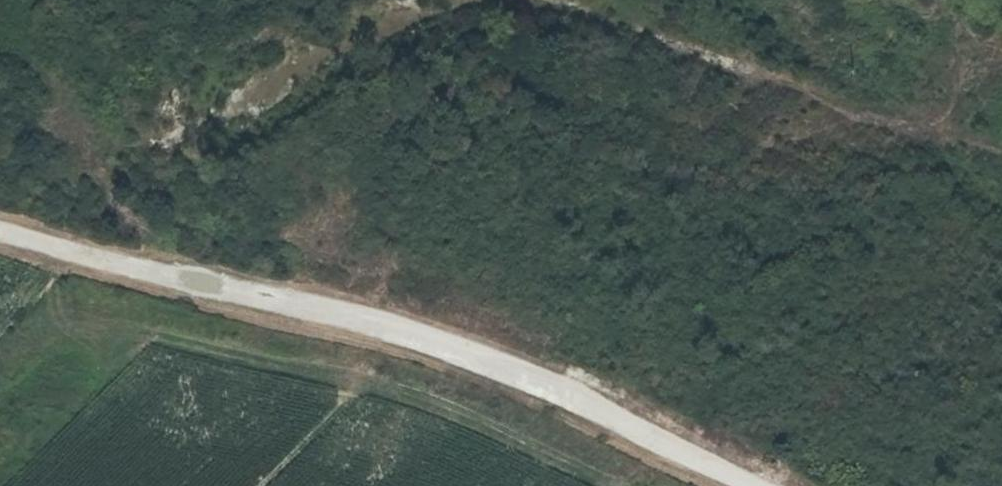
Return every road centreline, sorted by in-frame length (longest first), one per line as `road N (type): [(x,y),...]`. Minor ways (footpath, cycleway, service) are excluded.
road 1 (track): [(1001,168),(689,49),(548,13),(435,10),(330,43),(228,106)]
road 2 (track): [(0,234),(373,325),(517,373),(760,485)]

